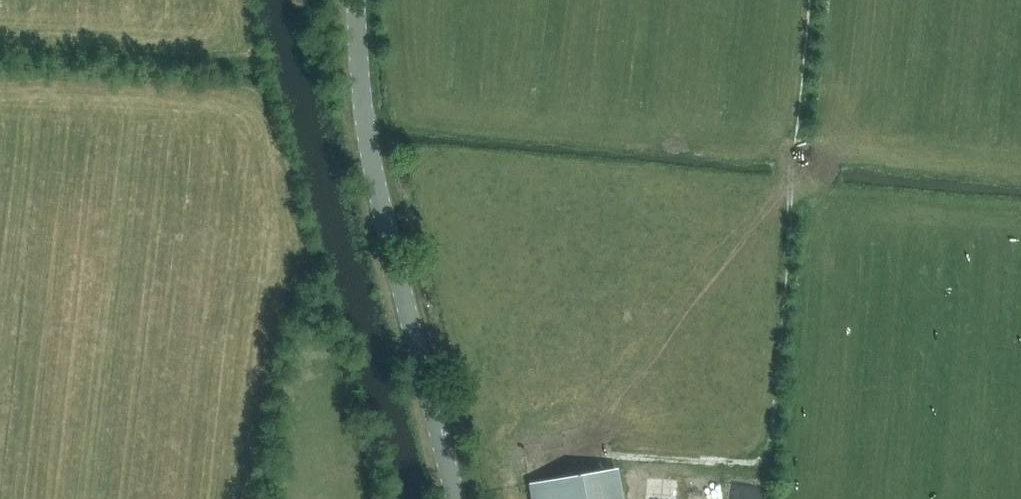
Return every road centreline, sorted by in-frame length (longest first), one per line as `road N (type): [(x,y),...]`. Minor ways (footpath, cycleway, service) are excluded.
road 1 (tertiary): [(457,498),(370,155),(356,0)]

